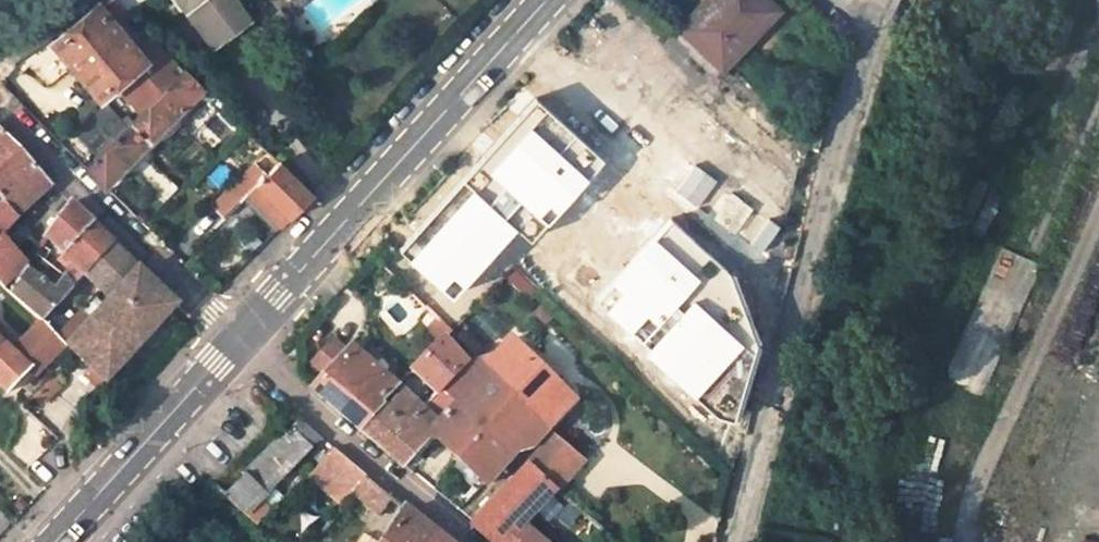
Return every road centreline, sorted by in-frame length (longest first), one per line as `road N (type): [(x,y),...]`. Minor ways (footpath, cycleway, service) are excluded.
road 1 (secondary): [(243,341),(547,0)]
road 2 (residential): [(243,341),(0,107)]
road 3 (residential): [(468,541),(243,341)]
road 4 (secondary): [(60,541),(243,341)]
road 5 (residential): [(804,307),(734,541)]
road 6 (residential): [(844,151),(804,307)]

